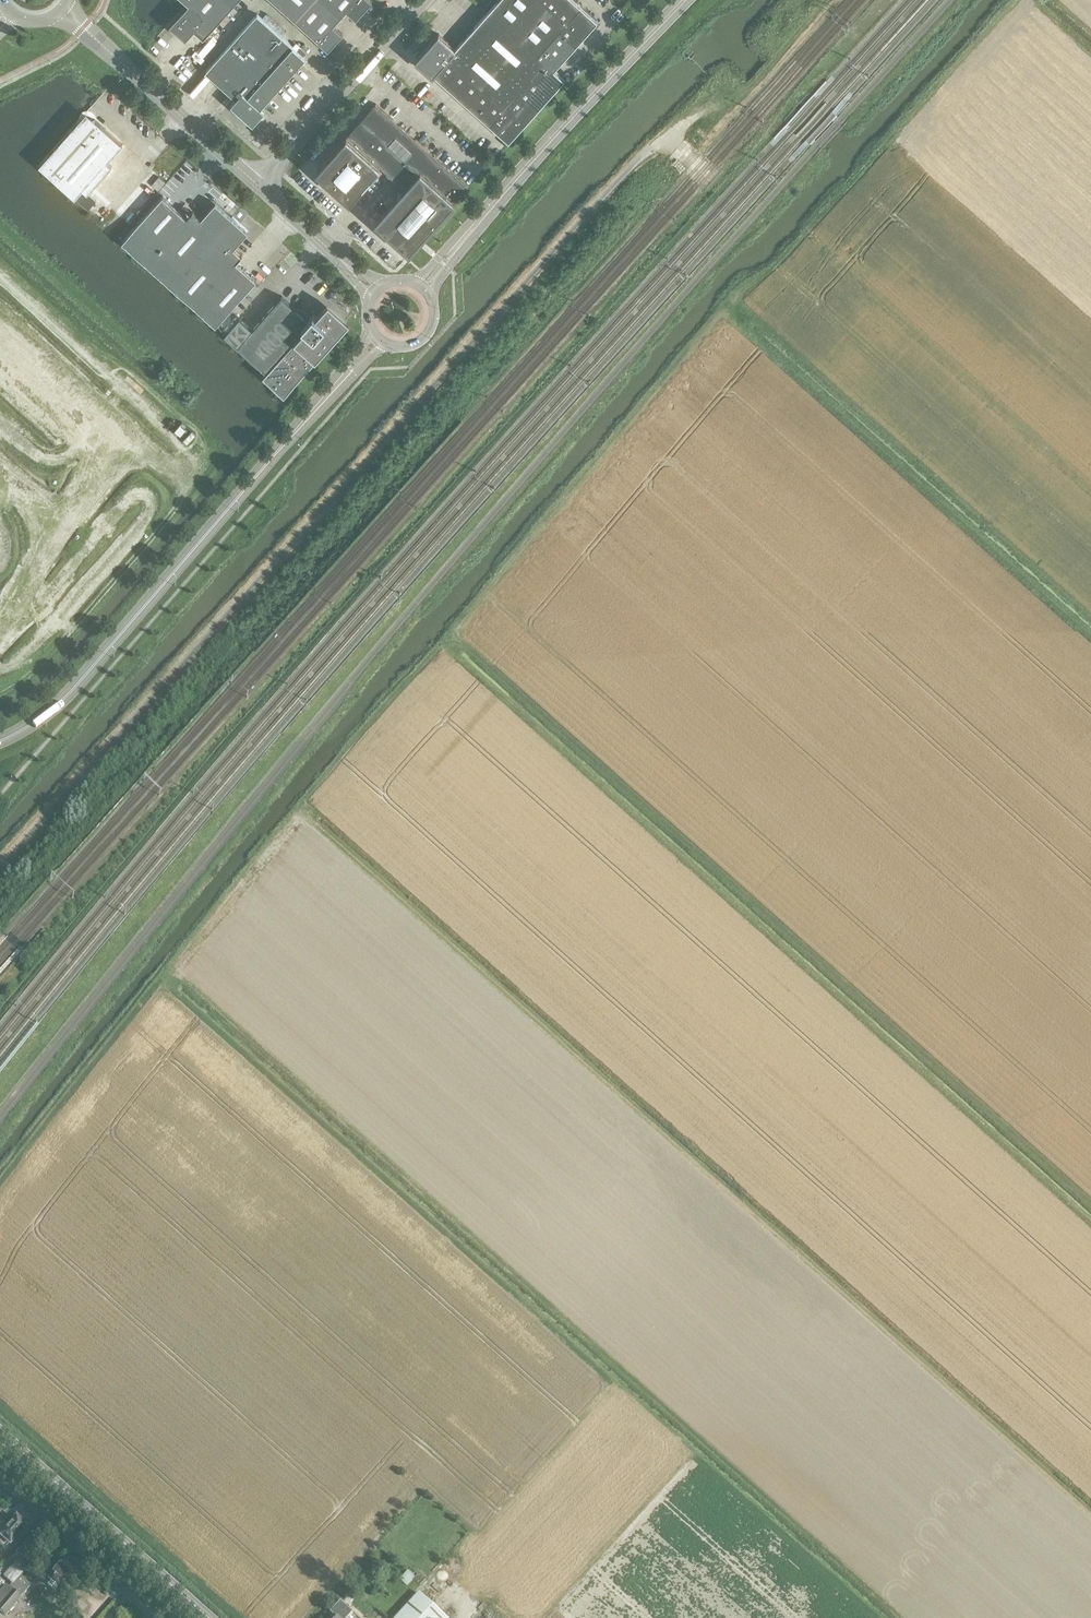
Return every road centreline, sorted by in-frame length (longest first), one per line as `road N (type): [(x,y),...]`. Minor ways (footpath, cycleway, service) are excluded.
road 1 (secondary): [(0,741),(85,679),(332,388)]
road 2 (secondary): [(471,230),(683,0)]
road 3 (secondary): [(207,1617),(4,1436)]
road 4 (tertiary): [(259,185),(64,10)]
road 5 (unclassified): [(259,185),(423,0)]
road 6 (track): [(828,0),(748,87),(681,124),(668,143)]
road 7 (residential): [(157,1617),(0,1480)]

